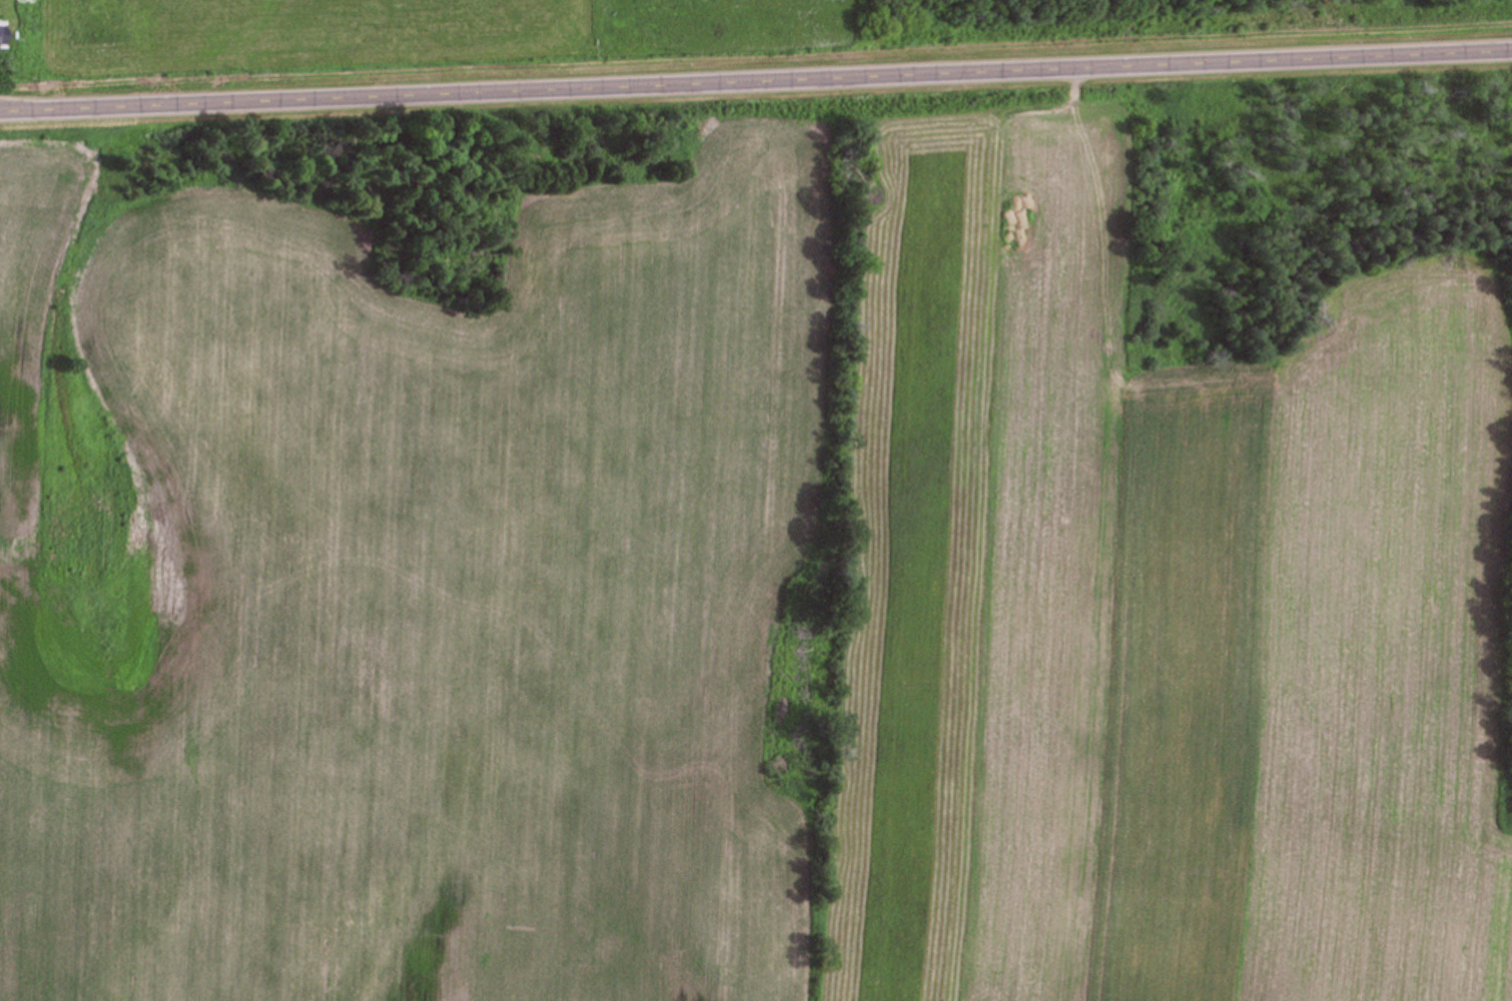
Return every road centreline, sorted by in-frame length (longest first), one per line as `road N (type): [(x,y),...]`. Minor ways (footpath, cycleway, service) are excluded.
road 1 (secondary): [(1511,44),(0,111)]

